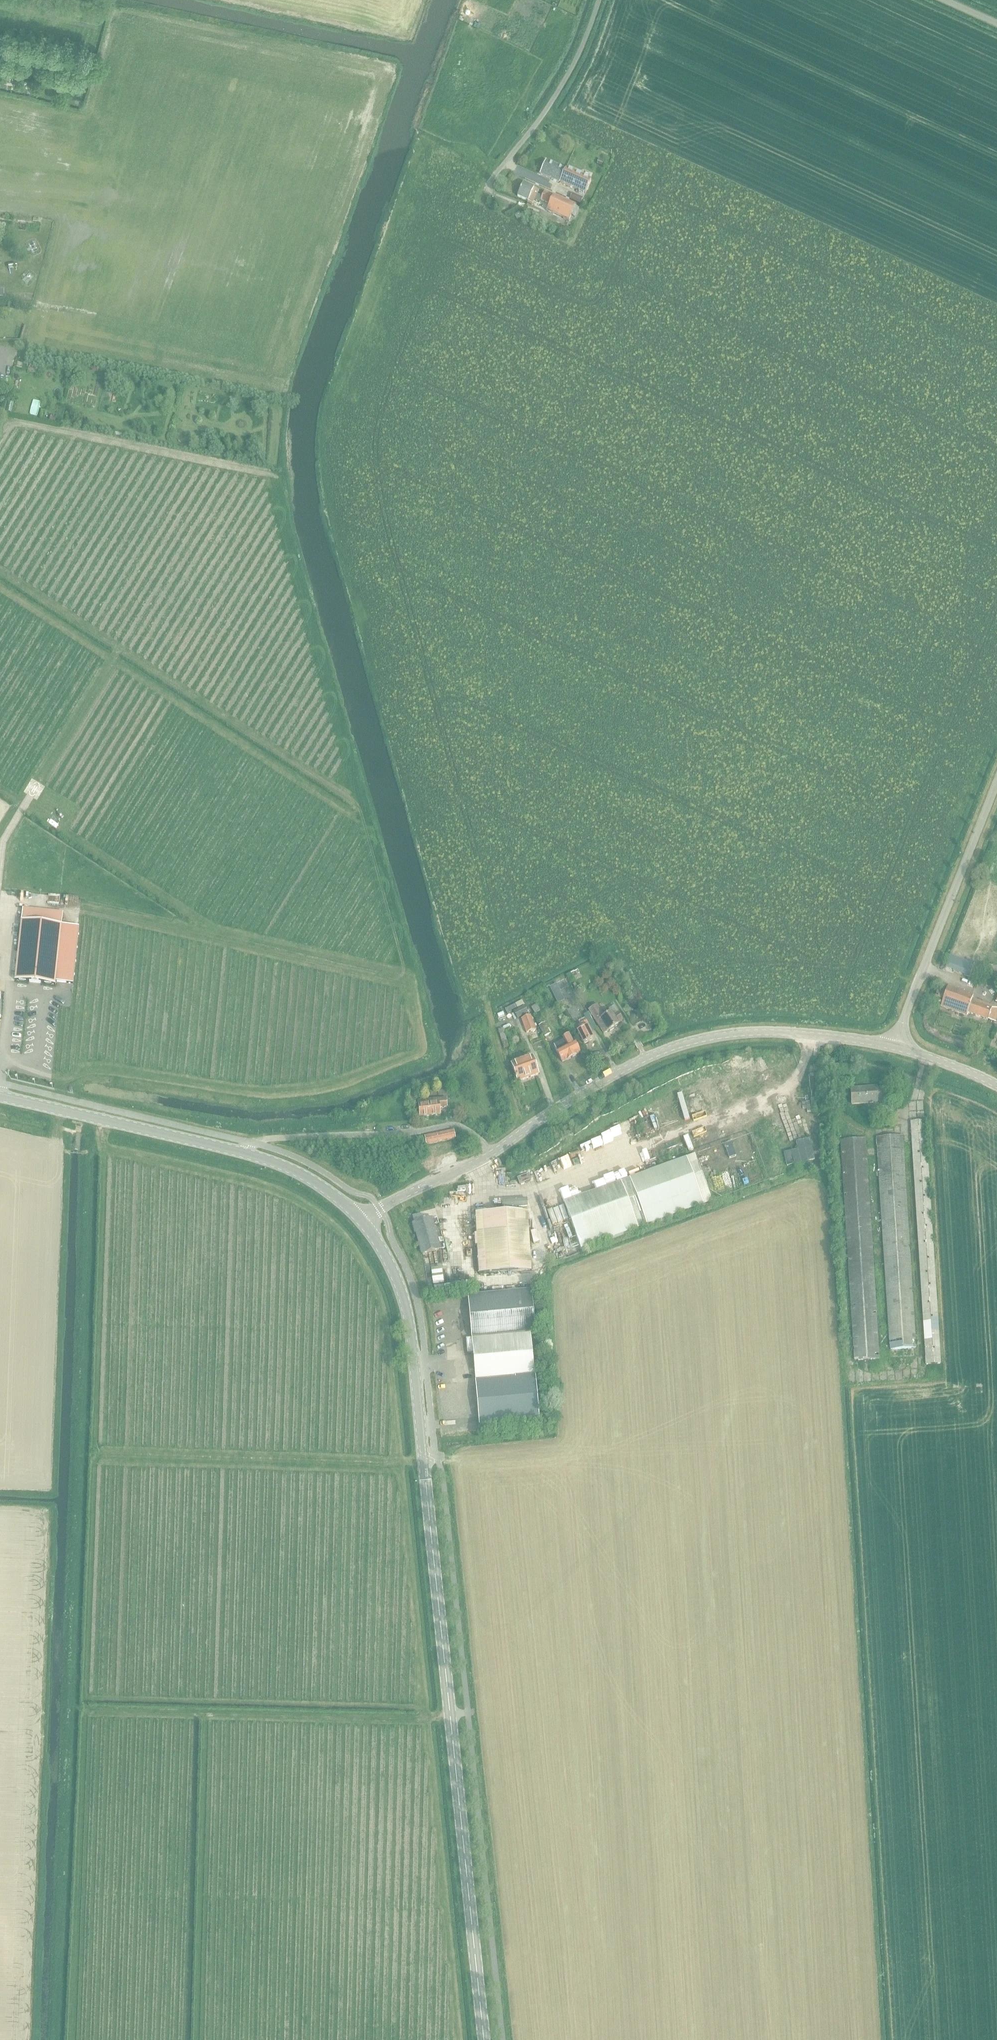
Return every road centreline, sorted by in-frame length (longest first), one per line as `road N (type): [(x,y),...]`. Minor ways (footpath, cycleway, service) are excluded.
road 1 (track): [(111,1111),(93,1145),(61,2039)]
road 2 (tertiary): [(484,2039),(415,1364),(401,1291),(363,1218)]
road 3 (tertiary): [(490,1153),(603,1079),(696,1040),(772,1032),(893,1046)]
road 4 (unclassified): [(893,1046),(996,792)]
road 5 (unclassified): [(242,1153),(267,1137),(453,1125),(473,1133),(490,1153)]
road 6 (tertiary): [(242,1153),(0,1095)]
road 7 (residential): [(600,0),(546,111),(483,194)]
road 8 (tertiary): [(363,1218),(490,1153)]
road 9 (tertiary): [(363,1218),(322,1186),(242,1153)]

